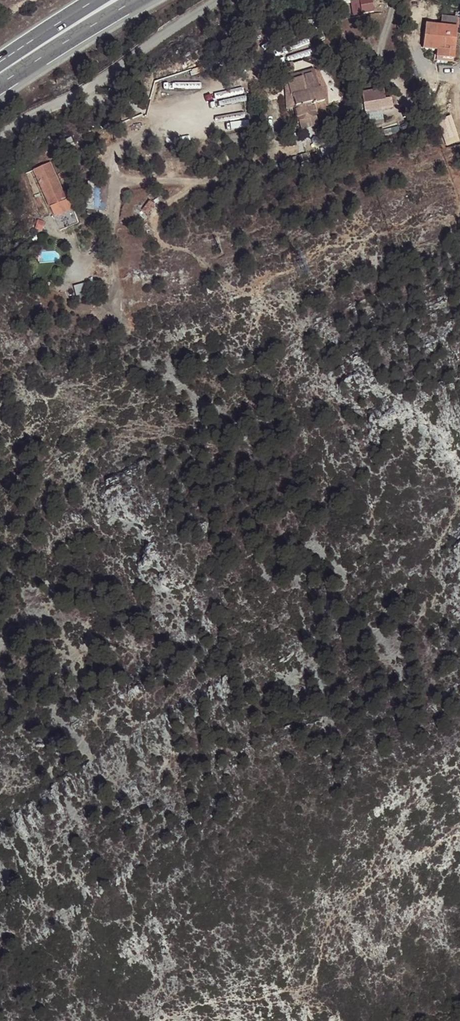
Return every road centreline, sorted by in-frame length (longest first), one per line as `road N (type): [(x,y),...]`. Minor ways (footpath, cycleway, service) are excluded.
road 1 (residential): [(0,136),(80,94),(215,0)]
road 2 (motorway): [(0,84),(137,0)]

